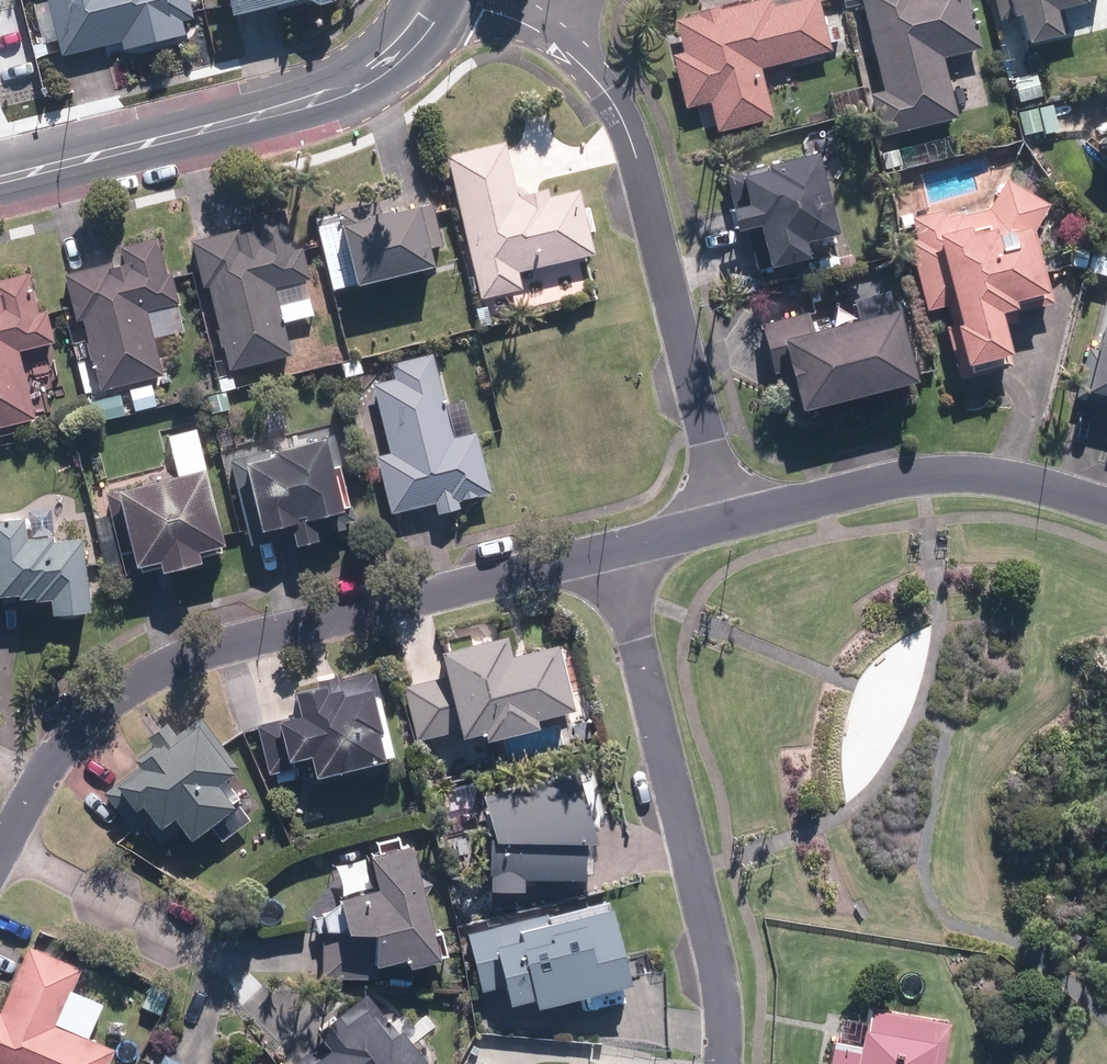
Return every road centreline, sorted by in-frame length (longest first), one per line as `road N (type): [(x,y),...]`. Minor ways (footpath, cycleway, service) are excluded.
road 1 (residential): [(622,553),(157,666),(79,719),(0,855)]
road 2 (residential): [(727,527),(636,156),(609,95),(548,37)]
road 3 (residential): [(719,1063),(719,980),(622,553)]
road 4 (tertiary): [(0,182),(326,98),(384,65),(438,0)]
road 5 (residential): [(1106,504),(972,473),(885,483),(727,527)]

